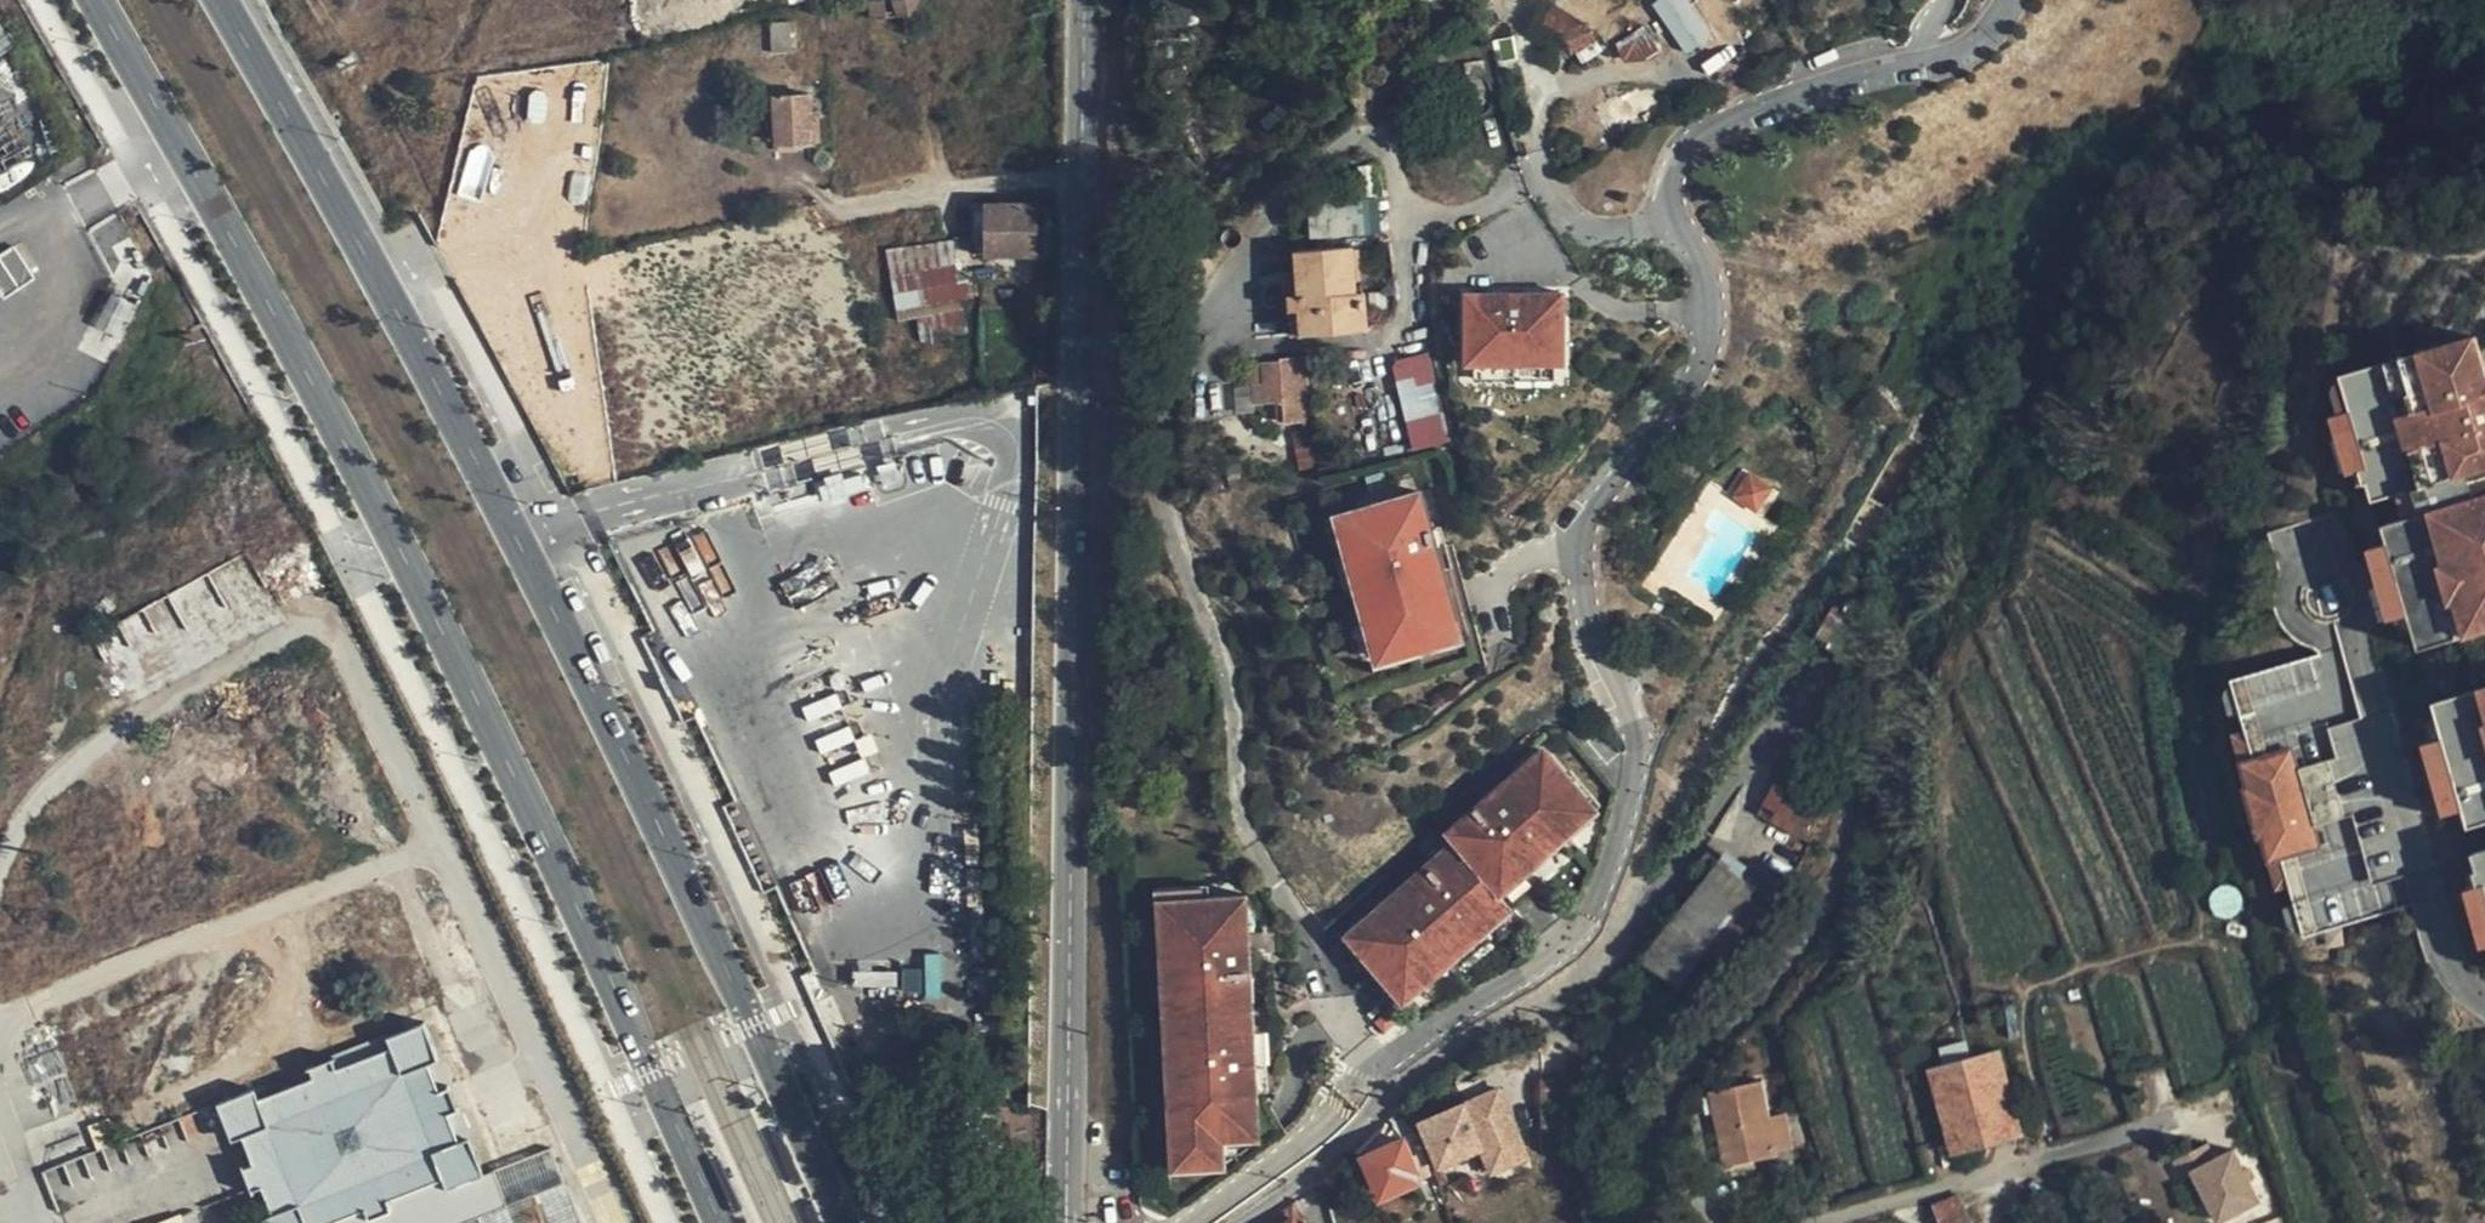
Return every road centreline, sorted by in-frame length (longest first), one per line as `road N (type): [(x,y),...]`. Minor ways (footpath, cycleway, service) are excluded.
road 1 (residential): [(1369,1068),(1551,955),(1583,926),(1607,881),(1635,752),(1631,718),(1592,636),(1577,534),(1606,483),(1690,389),(1706,353),(1711,291),(1667,184),(1680,150),(1705,128),(1817,83),(1949,54),(1982,34),(2006,0)]
road 2 (secondary): [(93,0),(339,435),(580,919),(719,1222)]
road 3 (secondary): [(844,1222),(517,545),(218,0)]
road 4 (tertiary): [(1068,1222),(1082,0)]
road 5 (residential): [(1369,1068),(1304,923),(1255,854),(1236,803),(1227,686),(1157,478),(1177,354),(1227,265),(1286,189),(1355,135),(1390,137)]
road 6 (residential): [(2484,1003),(2453,983),(2354,627),(2367,596),(2355,569),(2331,553),(2299,569),(2288,594),(2299,622),(2319,635)]
road 7 (residential): [(1171,1222),(1332,1118),(1369,1068)]

